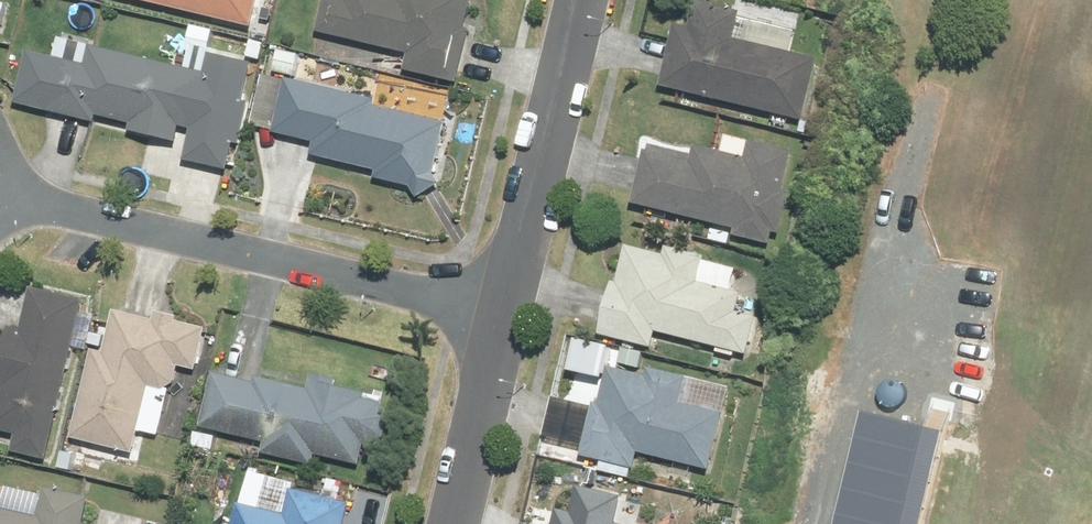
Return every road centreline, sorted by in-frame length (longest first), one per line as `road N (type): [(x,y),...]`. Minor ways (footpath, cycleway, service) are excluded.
road 1 (residential): [(33,196),(511,313)]
road 2 (residential): [(586,0),(511,313)]
road 3 (residential): [(511,313),(459,523)]

